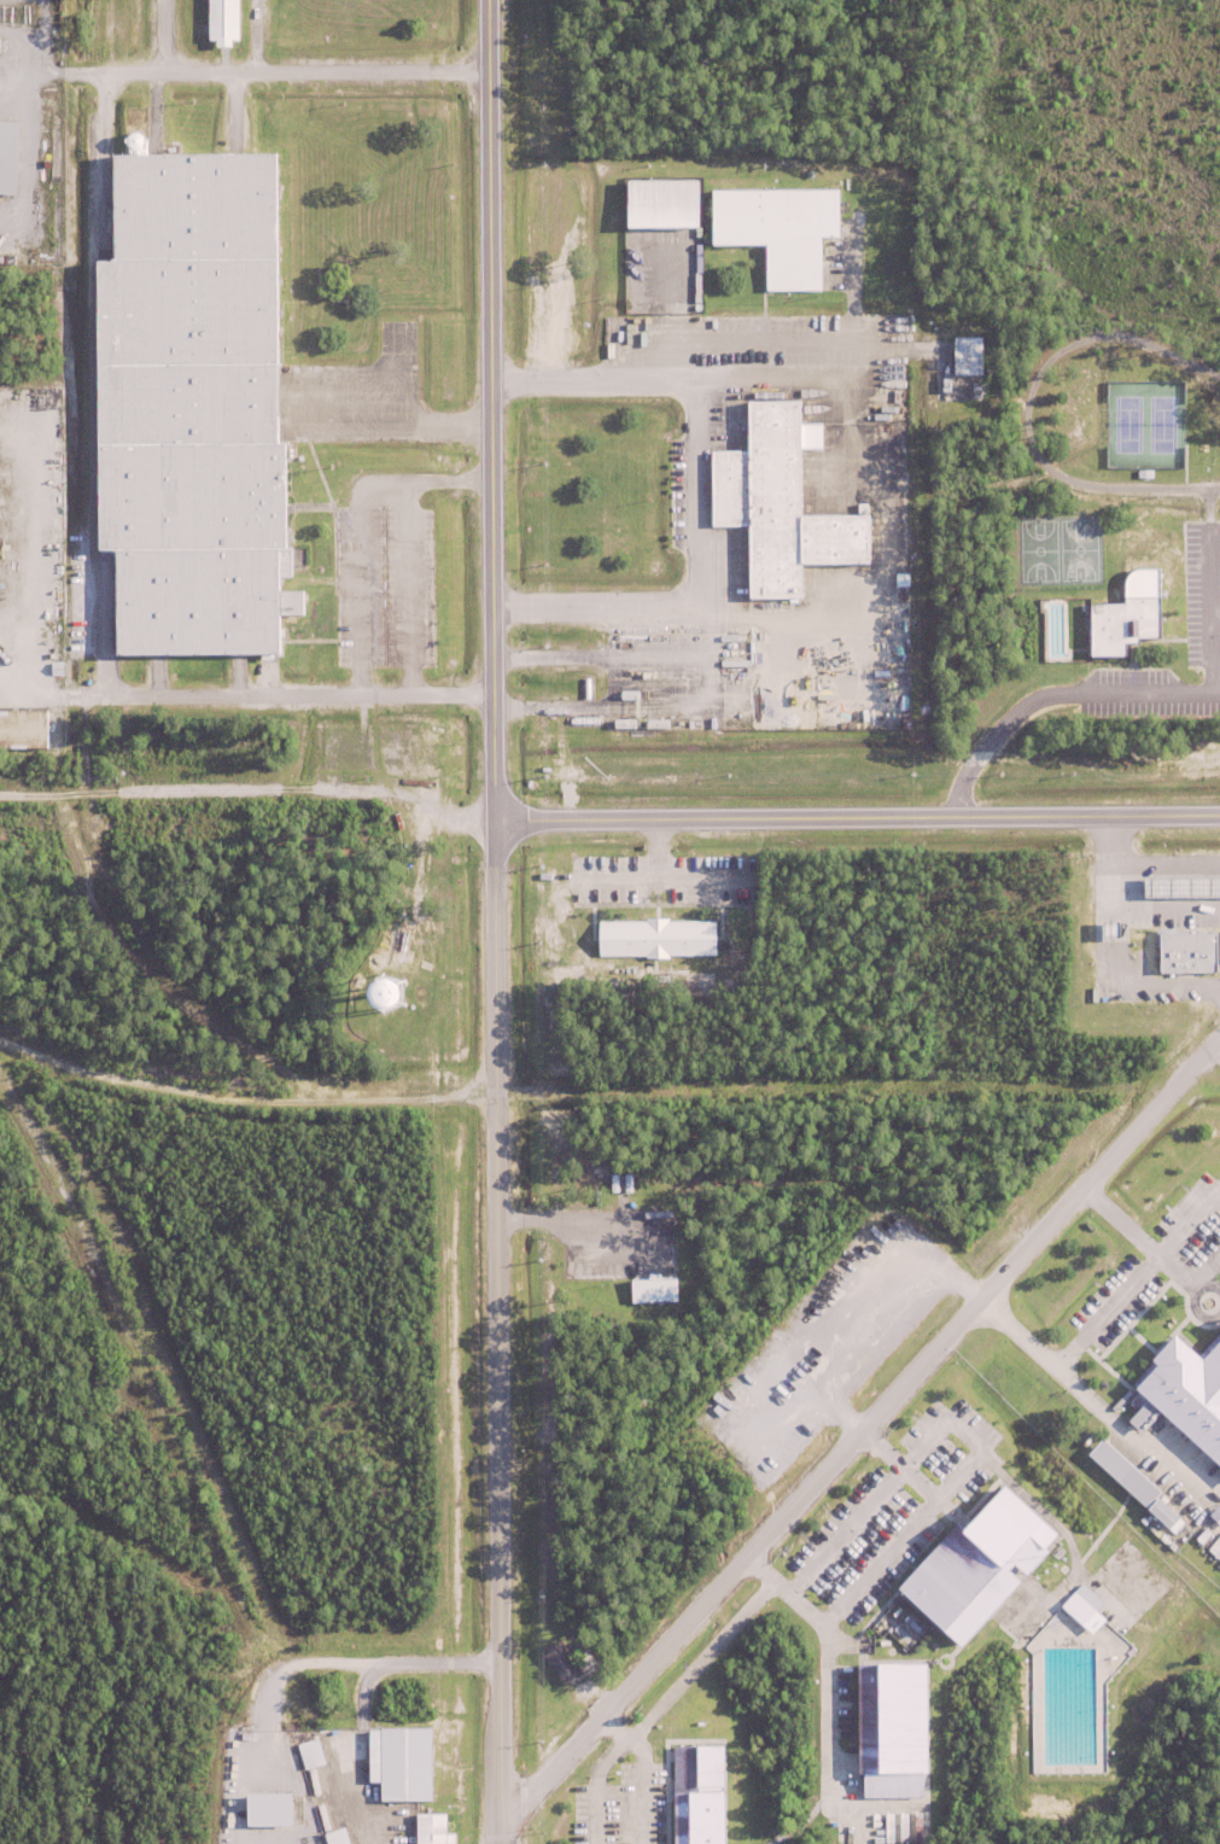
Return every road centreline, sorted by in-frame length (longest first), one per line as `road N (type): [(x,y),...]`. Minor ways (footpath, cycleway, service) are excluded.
road 1 (residential): [(501,1843),(485,0)]
road 2 (residential): [(1219,1039),(530,1788),(501,1804)]
road 3 (residential): [(490,819),(1219,815)]
road 4 (track): [(490,819),(440,817),(383,795),(331,789),(0,796)]
road 5 (residential): [(485,69),(160,71),(160,0)]
road 6 (residential): [(953,817),(964,777),(1025,707),(1219,695)]
road 7 (residential): [(1212,695),(1204,489)]
road 8 (residential): [(160,71),(0,75)]

